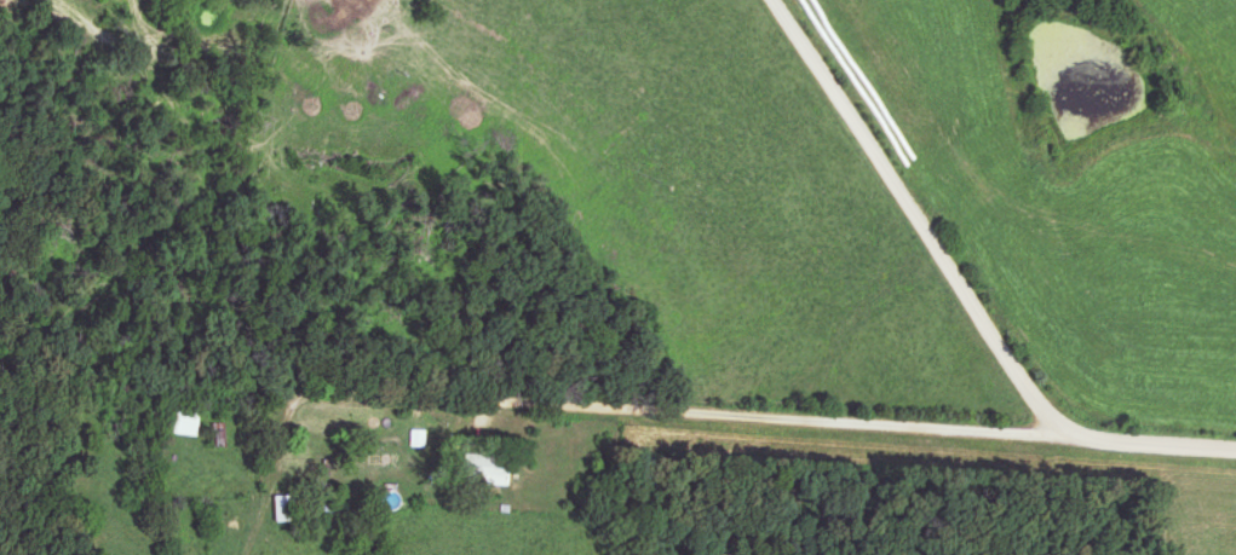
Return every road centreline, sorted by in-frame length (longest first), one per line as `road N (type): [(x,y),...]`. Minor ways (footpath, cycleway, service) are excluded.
road 1 (residential): [(1235,448),(1065,435),(439,438),(0,417)]
road 2 (residential): [(1065,435),(1019,398),(732,0)]

